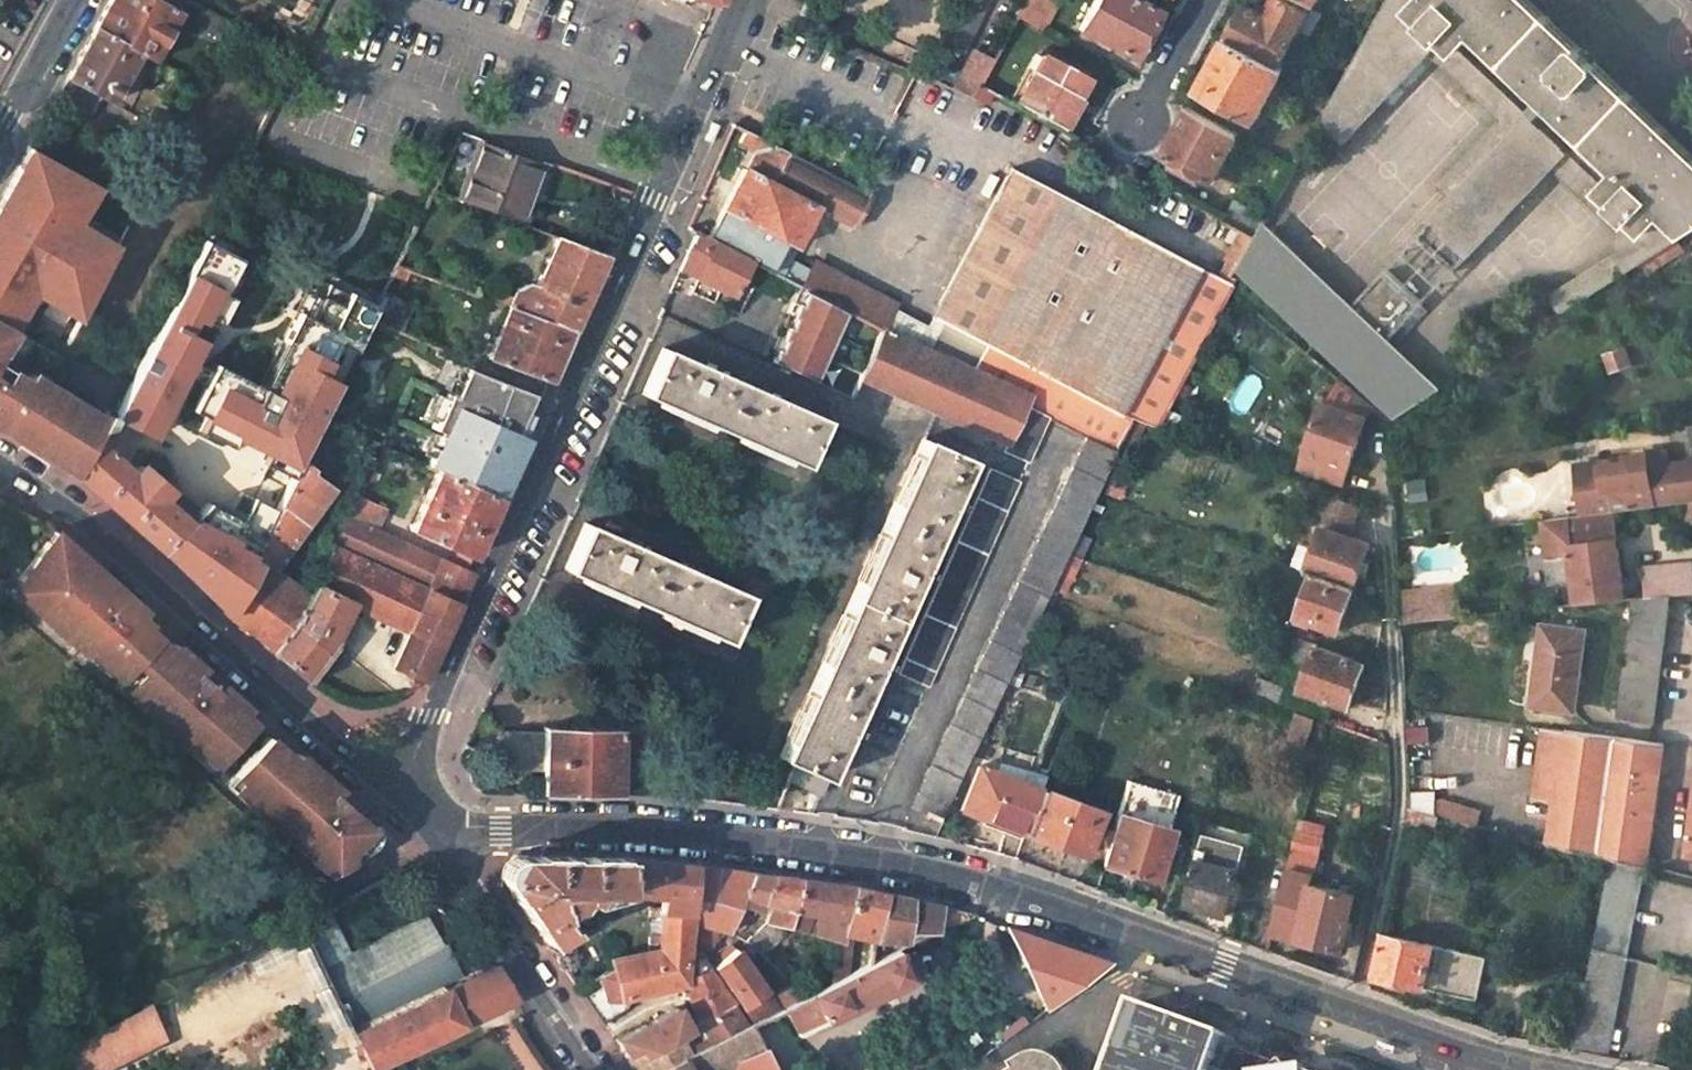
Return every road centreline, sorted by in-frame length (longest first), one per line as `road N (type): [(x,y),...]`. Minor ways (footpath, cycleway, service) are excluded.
road 1 (unclassified): [(442,841),(468,831),(676,832),(844,851),(999,883),(1466,1052),(1548,1069)]
road 2 (unclassified): [(408,784),(743,0)]
road 3 (unclassified): [(0,471),(64,513),(343,747),(408,784)]
road 4 (unclassified): [(442,841),(595,1069)]
road 5 (unclassified): [(75,0),(0,141)]
road 6 (unclassified): [(1205,0),(1137,124)]

